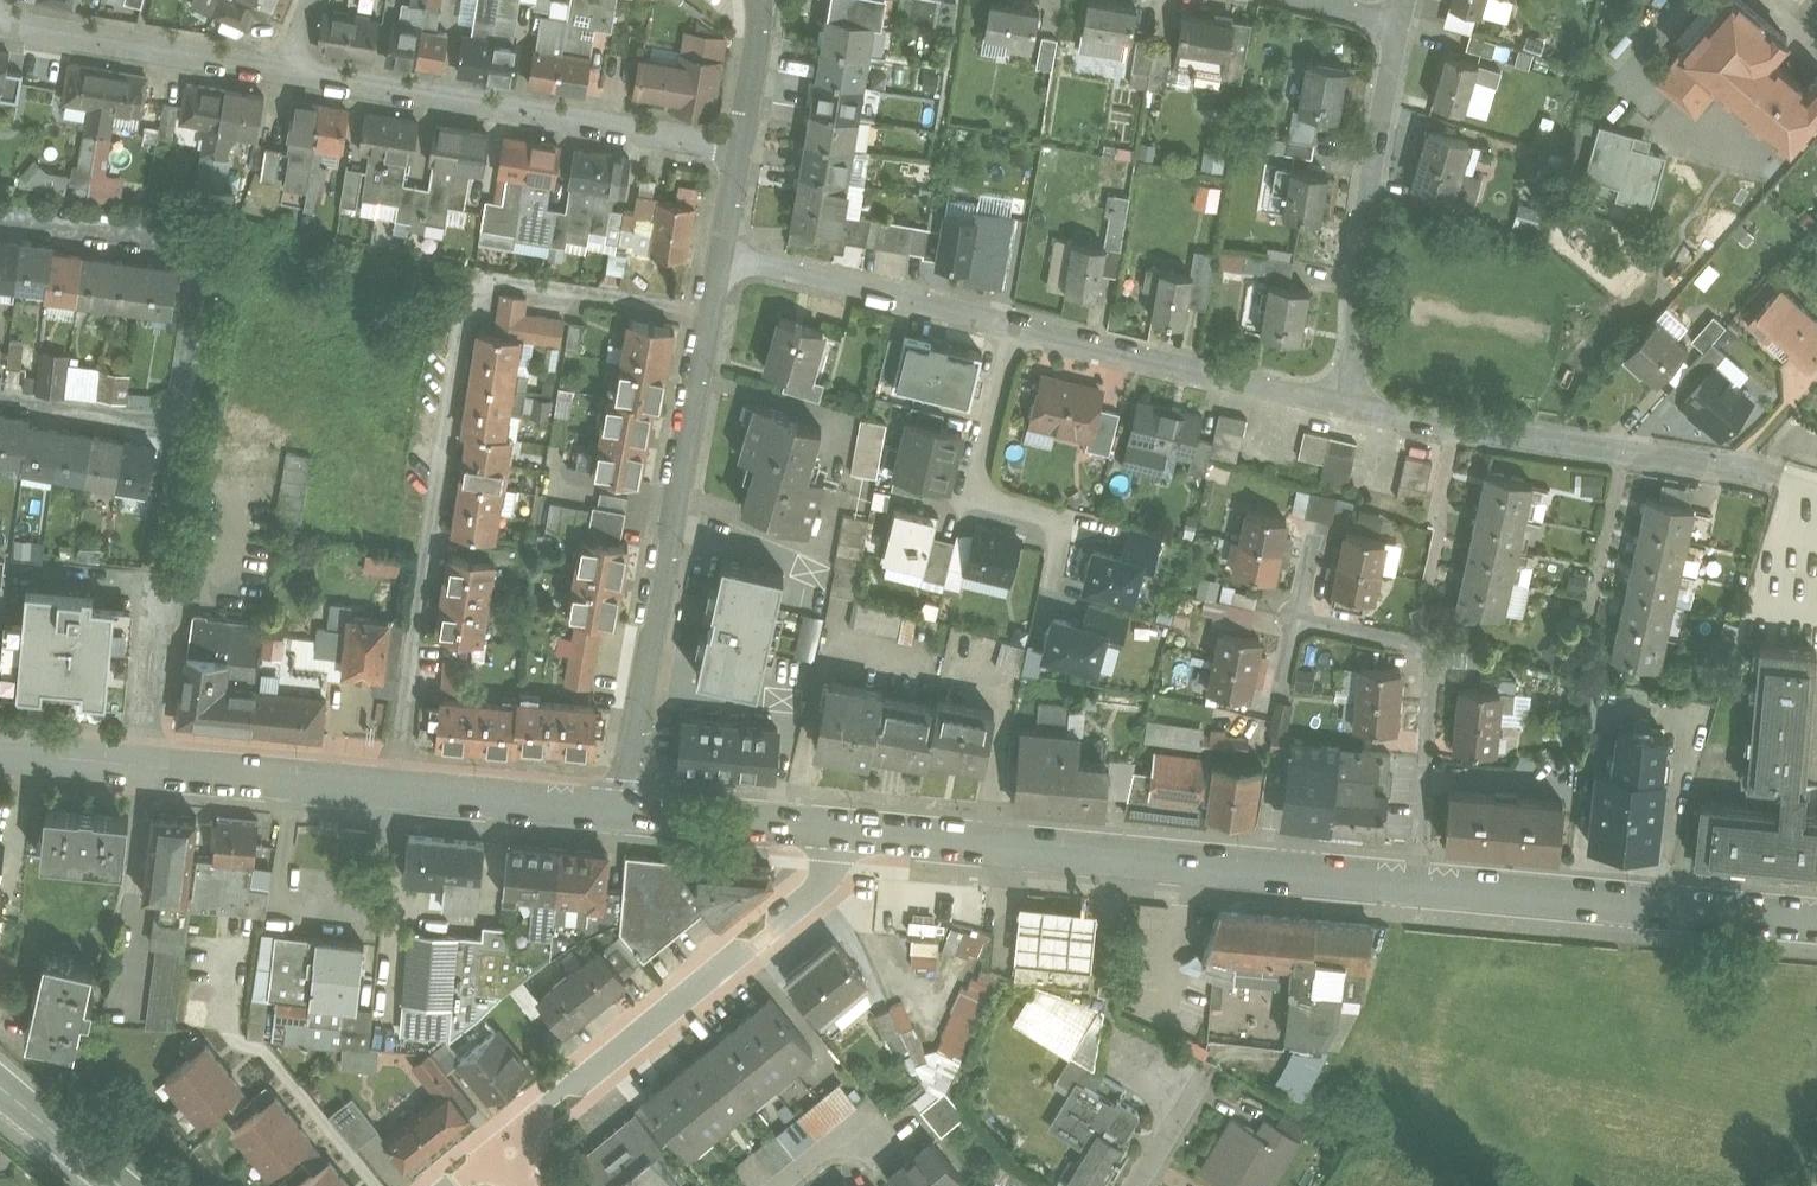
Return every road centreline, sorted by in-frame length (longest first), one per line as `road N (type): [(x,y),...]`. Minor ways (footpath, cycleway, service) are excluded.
road 1 (residential): [(401,788),(467,306),(478,284),(506,280),(707,316)]
road 2 (tertiary): [(876,835),(1420,883)]
road 3 (residential): [(0,401),(150,420),(175,410),(201,278),(196,250),(154,234),(0,216)]
road 4 (residential): [(489,1153),(876,835)]
road 5 (residential): [(707,316),(618,808)]
road 6 (residential): [(742,144),(283,67)]
road 7 (residential): [(1420,883),(1435,651),(1296,619),(1313,546)]
road 8 (residential): [(1757,474),(1344,401)]
road 9 (tertiary): [(0,751),(401,788)]
road 10 (tertiary): [(1420,883),(1816,917)]
road 11 (residential): [(1344,401),(1364,205),(1397,23)]
road 12 (residential): [(1344,401),(1016,322)]
road 13 (residential): [(1053,579),(1061,524),(978,495),(1016,322)]
road 14 (residential): [(1016,322),(721,251)]
road 15 (residential): [(283,67),(0,18)]
road 16 (tertiary): [(618,808),(876,835)]
road 17 (tertiary): [(401,788),(618,808)]
road 18 (residential): [(1106,1040),(1197,1087),(1136,1185)]
road 19 (secondary): [(0,1084),(122,1185)]
road 20 (residential): [(761,0),(742,144)]

